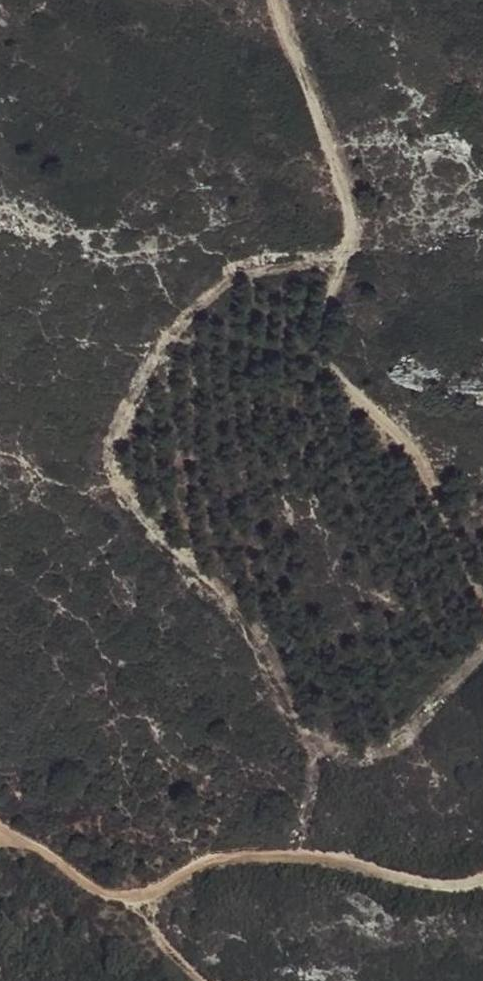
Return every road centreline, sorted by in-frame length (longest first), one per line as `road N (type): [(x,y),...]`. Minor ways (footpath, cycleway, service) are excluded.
road 1 (track): [(297,857),(315,746),(241,622),(128,501),(113,444),(172,337),(236,277),(342,257),(319,341),(337,380),(412,447),(482,593)]
road 2 (track): [(210,980),(144,930),(138,897),(154,869),(184,858),(281,856),(442,874),(482,865)]
road 3 (track): [(342,257),(351,228),(345,189),(277,0)]
road 4 (track): [(0,816),(106,893),(138,897)]
road 5 (track): [(482,655),(405,739),(369,759)]

